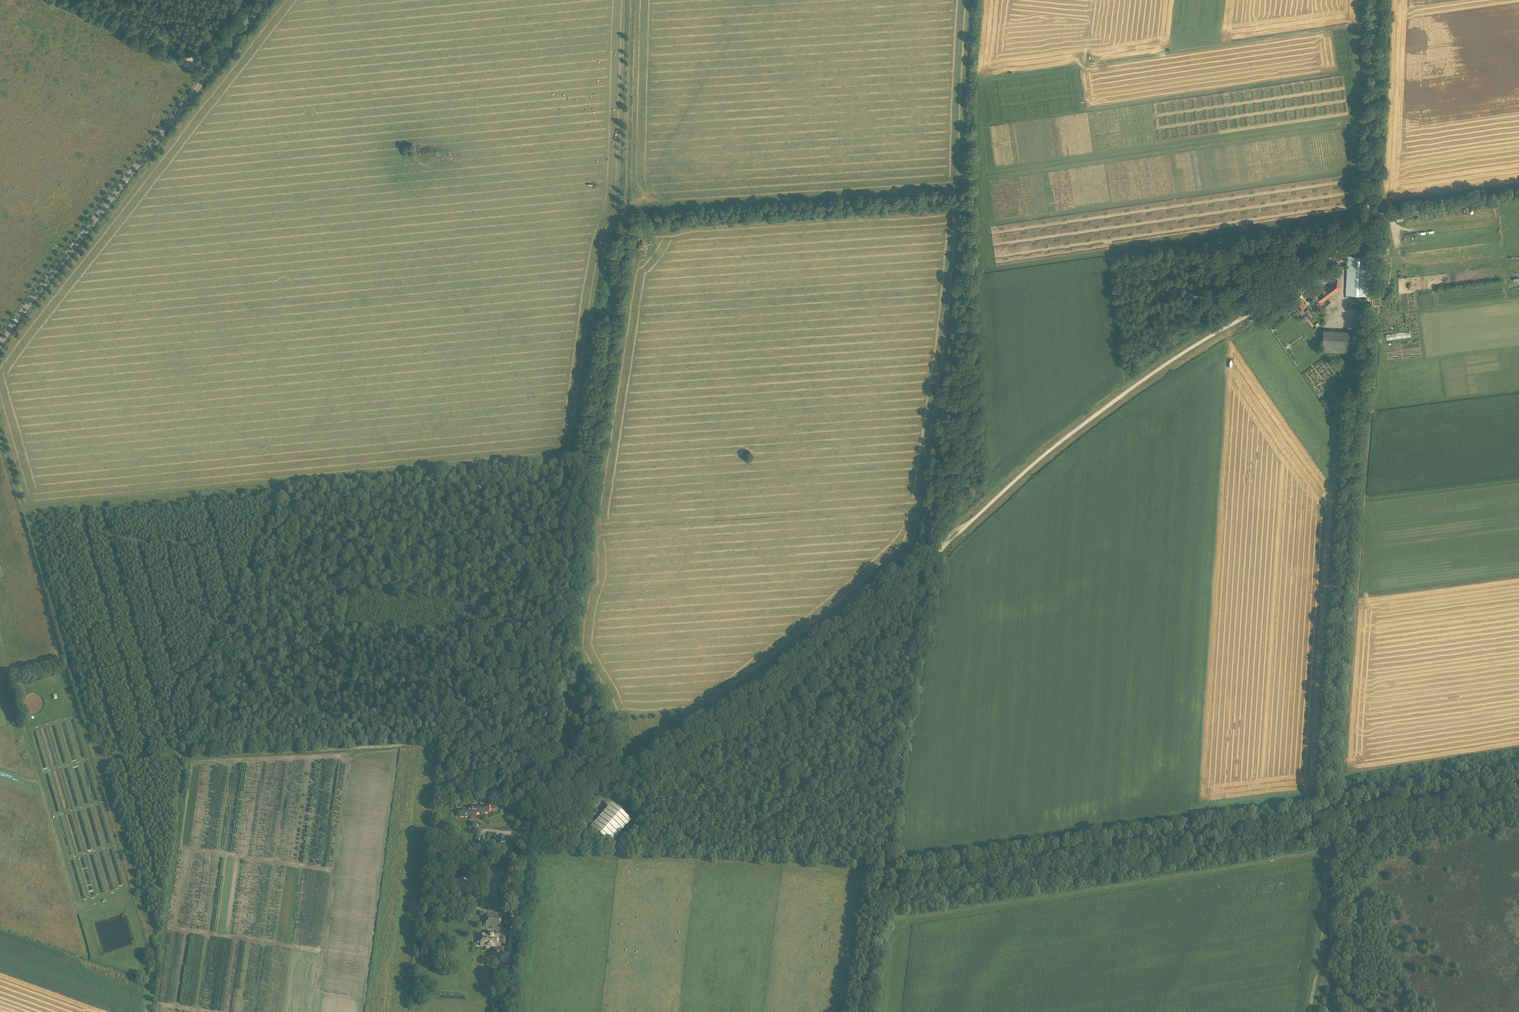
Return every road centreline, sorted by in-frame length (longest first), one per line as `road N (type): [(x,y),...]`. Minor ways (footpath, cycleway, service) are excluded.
road 1 (track): [(1368,215),(1360,234),(1297,283),(1165,365),(1053,448),(941,551)]
road 2 (track): [(1329,810),(1357,321)]
road 3 (track): [(941,551),(742,715),(640,774),(537,804)]
road 4 (track): [(546,747),(95,755)]
road 5 (track): [(1329,810),(886,871)]
road 6 (secondary): [(0,343),(266,0)]
road 7 (track): [(524,848),(886,871)]
road 8 (track): [(95,755),(0,430)]
road 9 (track): [(589,464),(546,747)]
road 10 (track): [(95,755),(154,956),(149,1011)]
road 11 (track): [(625,213),(589,464)]
road 12 (track): [(1377,0),(1368,215)]
road 13 (track): [(631,0),(625,213)]
road 14 (track): [(1329,810),(1309,1011)]
road 15 (track): [(1518,782),(1329,810)]
road 16 (track): [(524,848),(502,1011)]
road 17 (track): [(886,871),(861,1011)]

